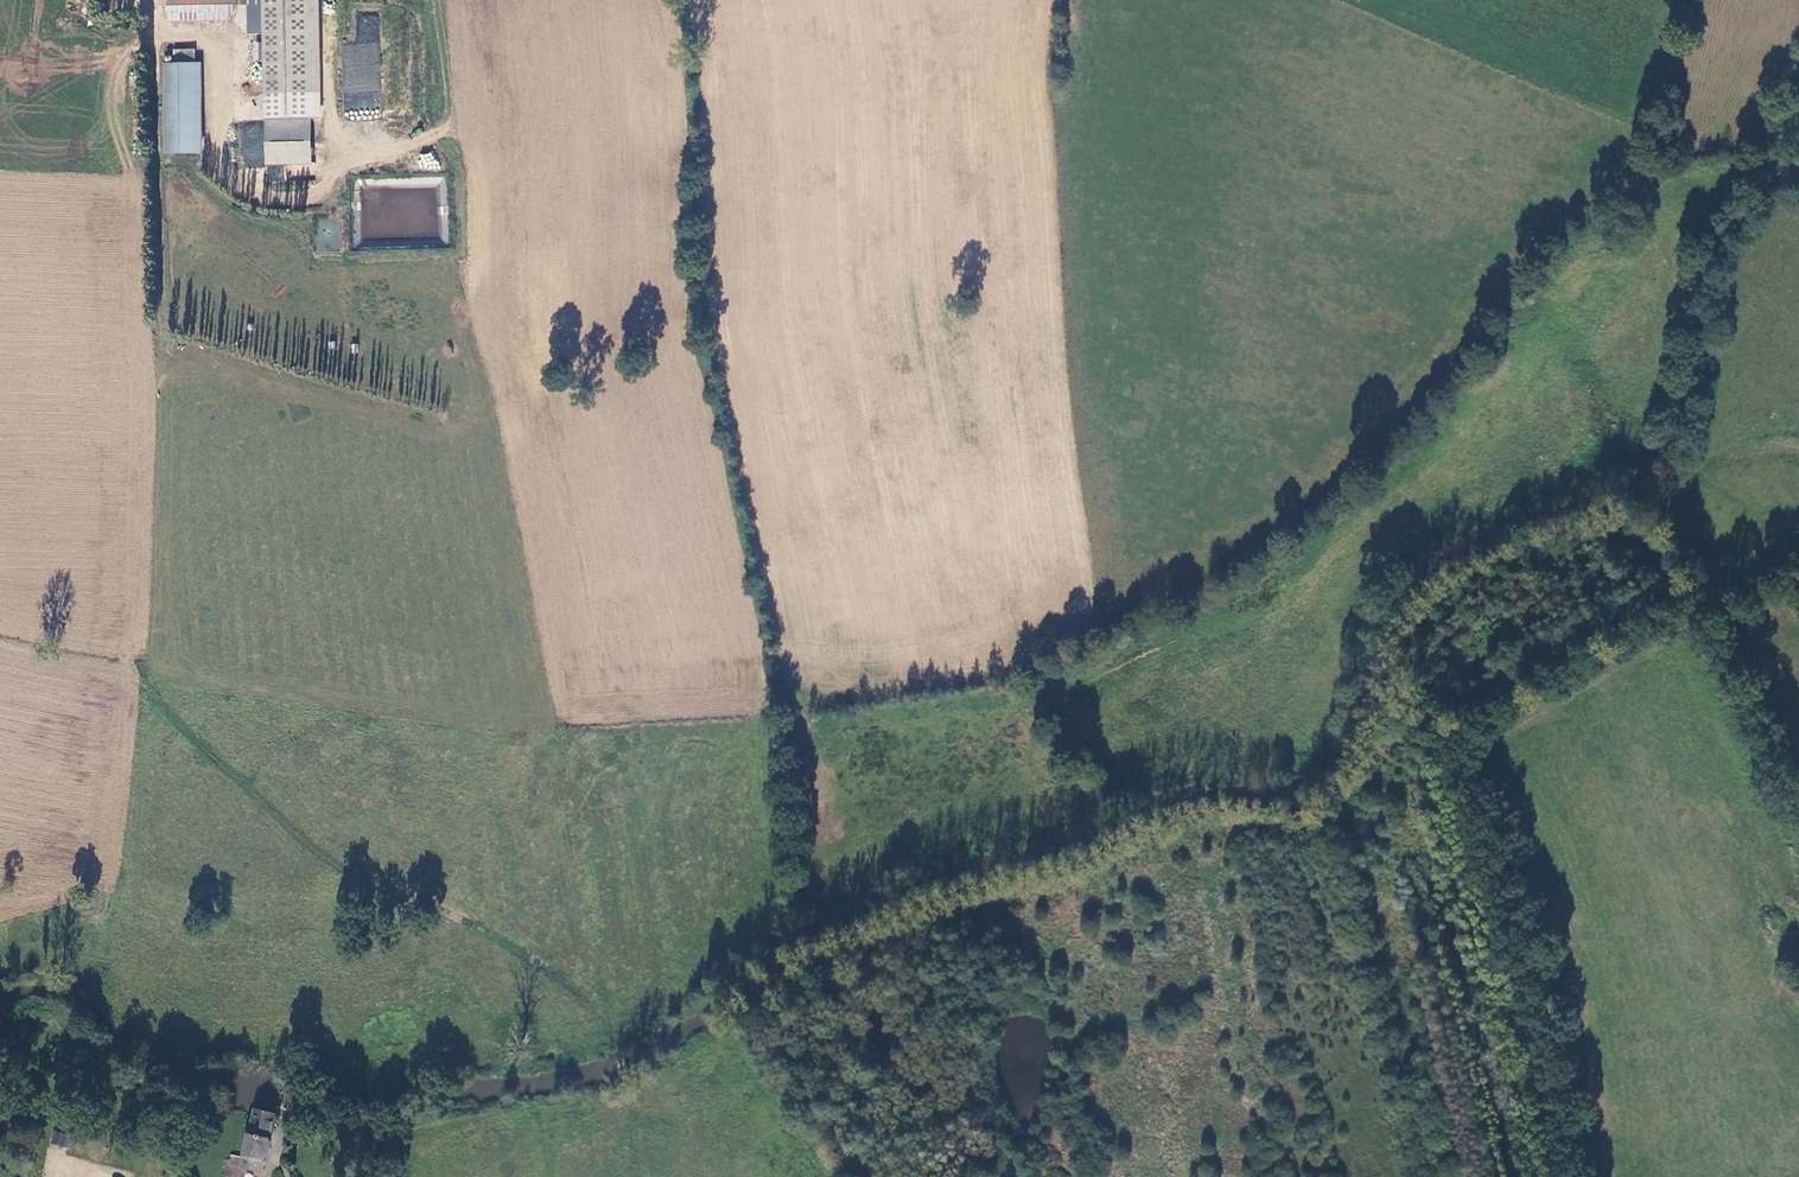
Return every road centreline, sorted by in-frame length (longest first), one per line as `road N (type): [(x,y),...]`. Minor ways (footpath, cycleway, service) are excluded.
road 1 (track): [(522,523),(628,1097),(625,1176)]

